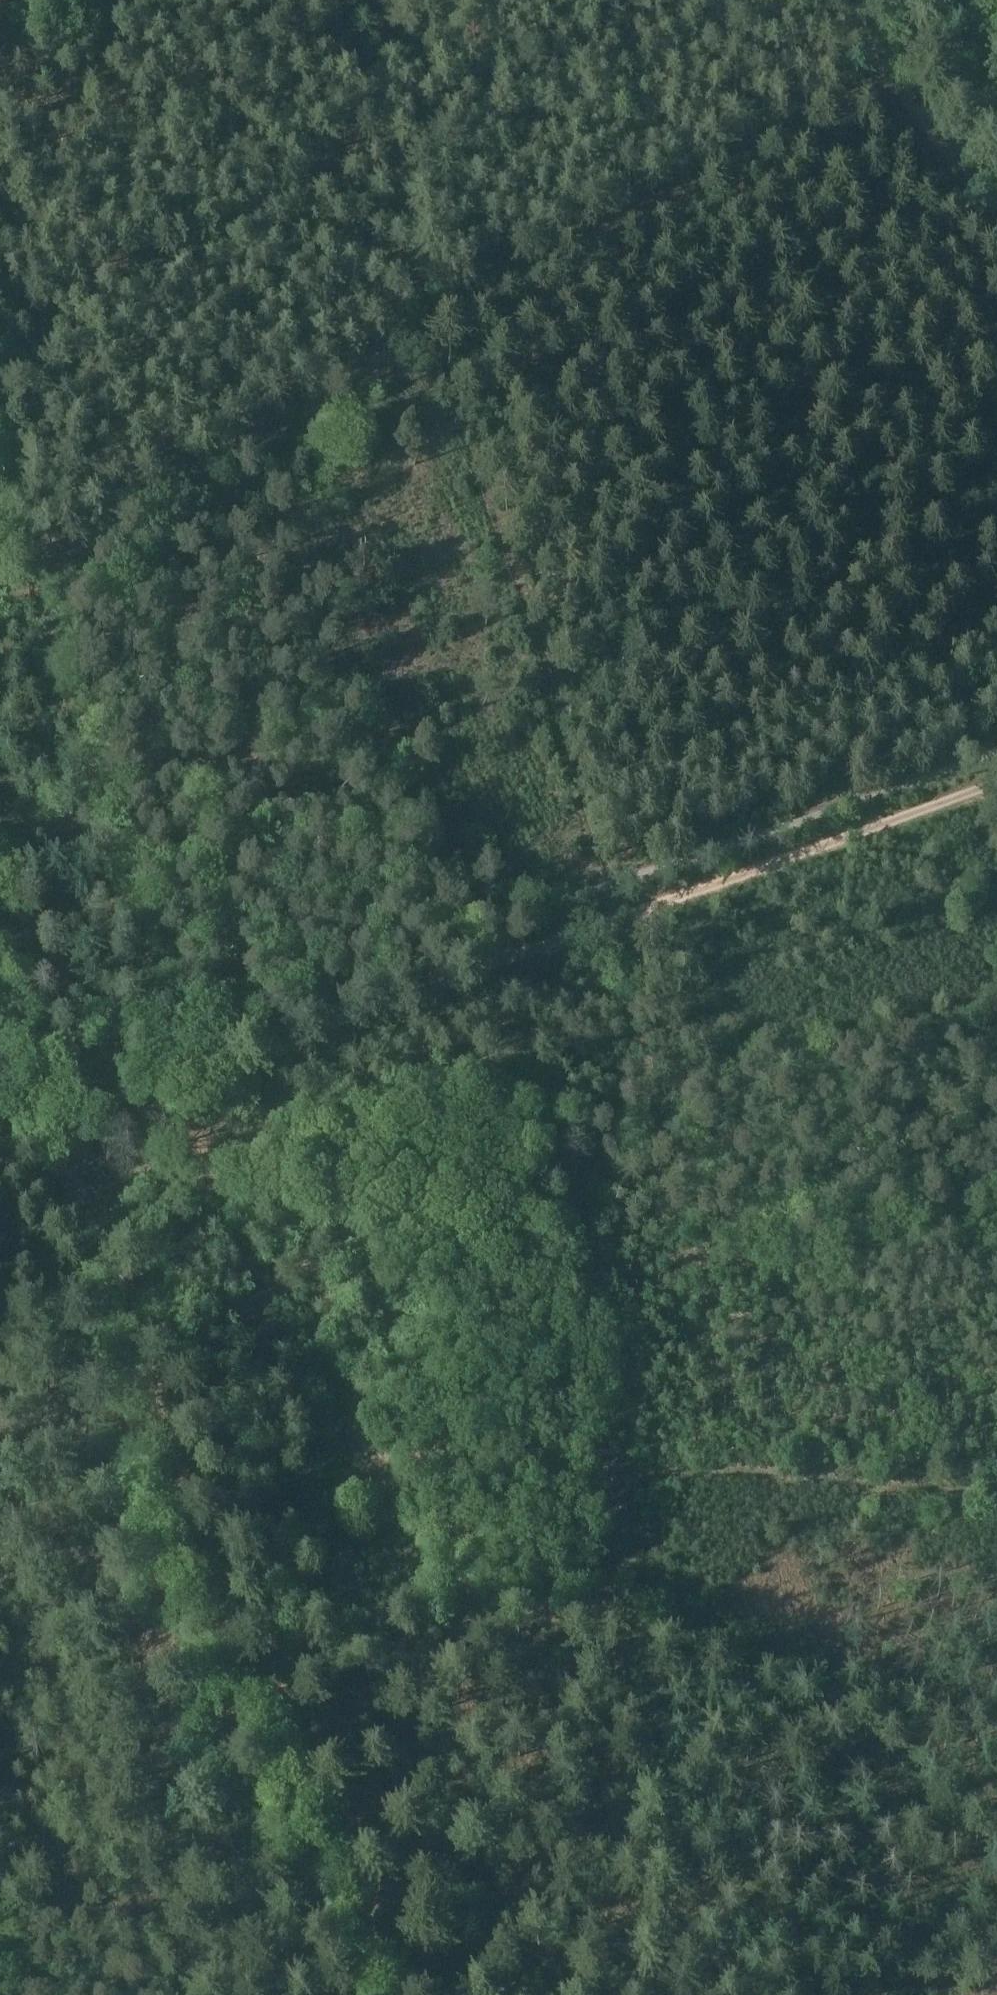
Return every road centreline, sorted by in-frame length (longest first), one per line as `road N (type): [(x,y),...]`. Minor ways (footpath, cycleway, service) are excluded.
road 1 (track): [(58,1119),(996,780)]
road 2 (track): [(415,1994),(382,1864),(226,1633),(58,1119)]
road 3 (track): [(187,1071),(32,596),(0,592)]
road 4 (track): [(996,212),(898,94),(843,0)]

